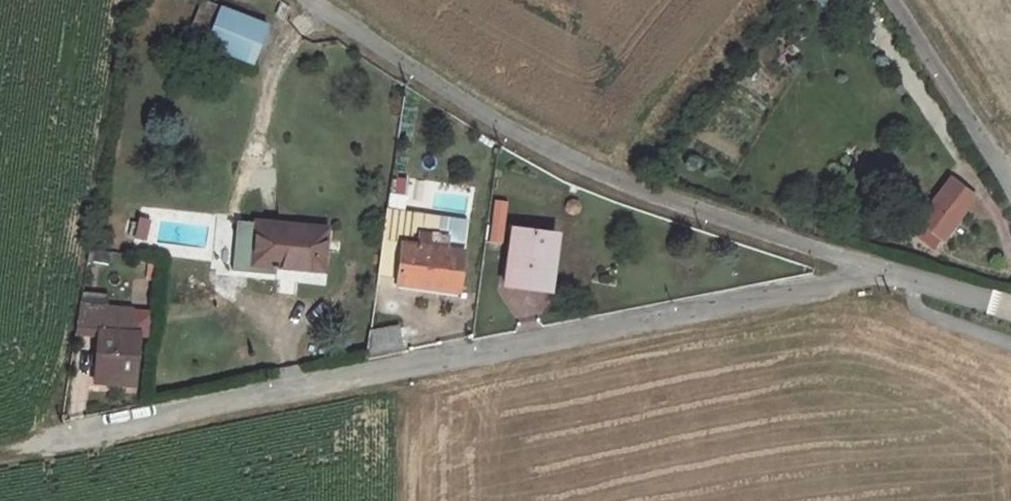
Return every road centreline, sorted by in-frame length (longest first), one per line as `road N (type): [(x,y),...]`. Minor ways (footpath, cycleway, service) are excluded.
road 1 (residential): [(866,268),(780,296),(43,442)]
road 2 (unclassified): [(866,268),(593,168),(484,114),(315,0)]
road 3 (residential): [(1010,179),(891,0)]
road 4 (unclassified): [(1010,306),(866,268)]

